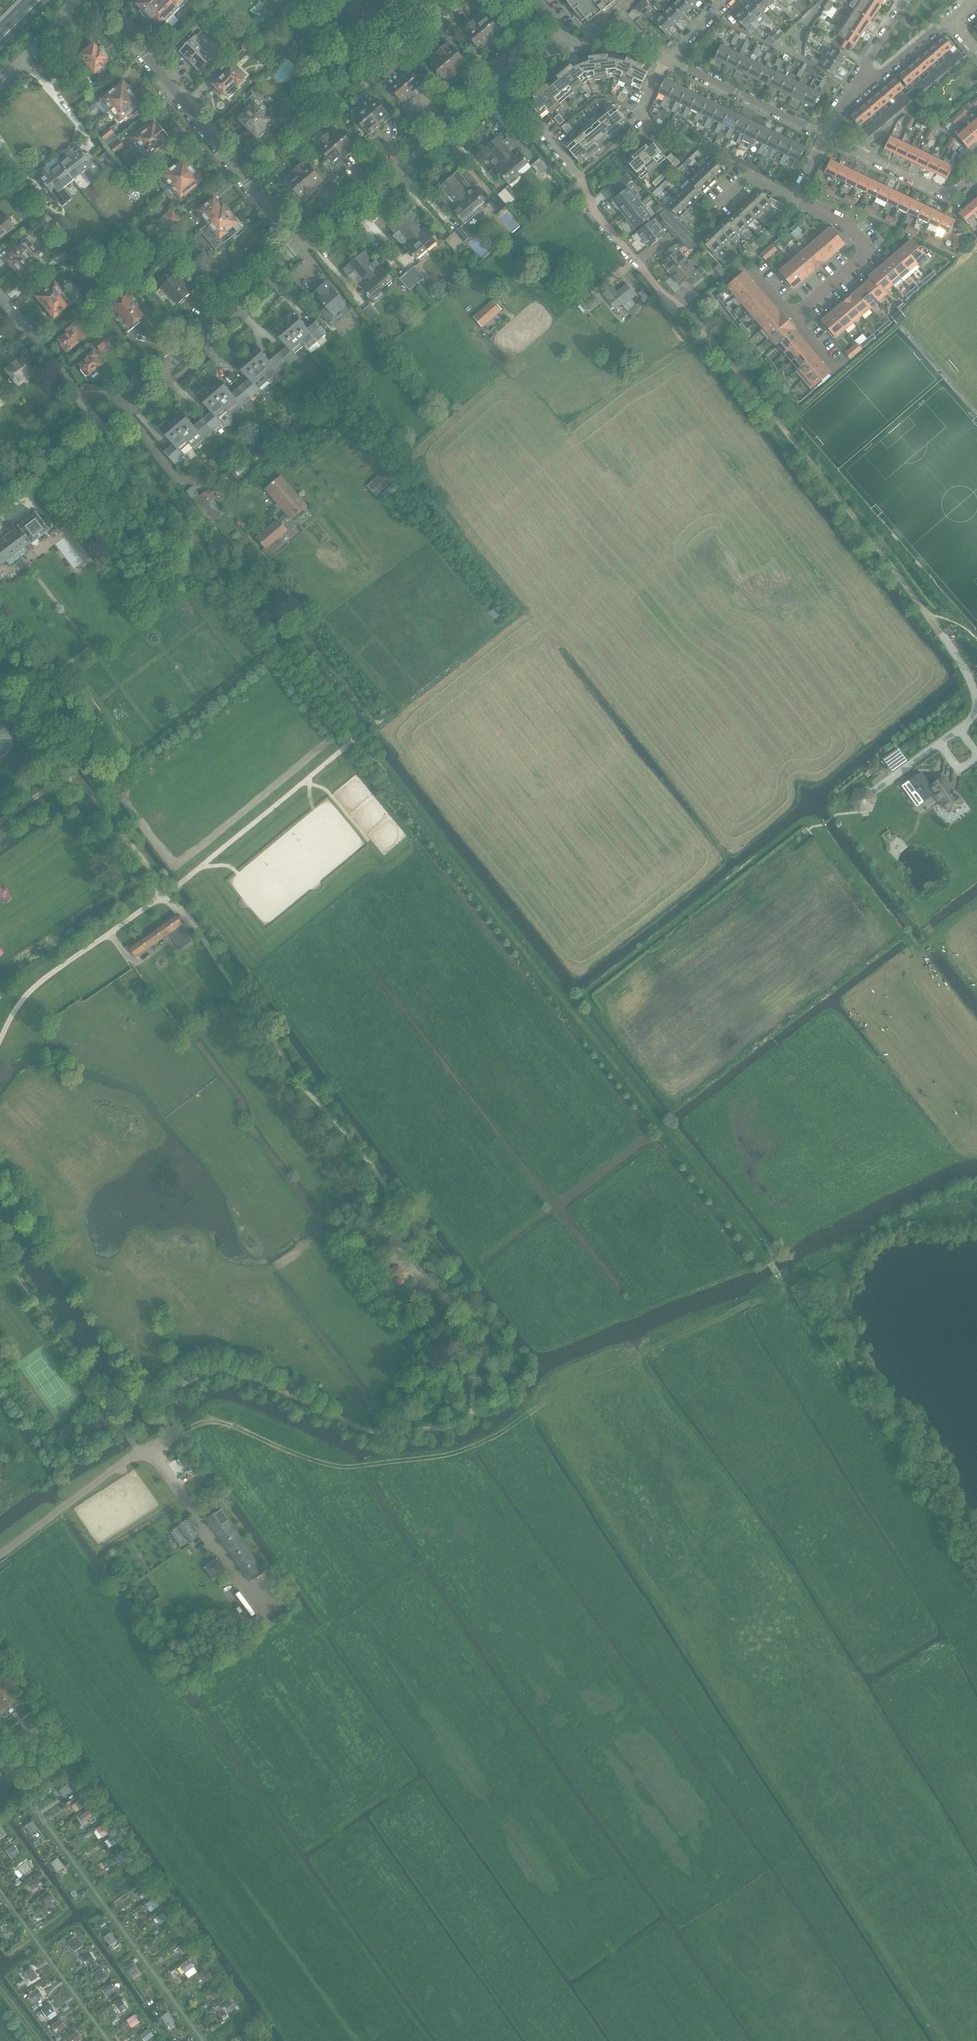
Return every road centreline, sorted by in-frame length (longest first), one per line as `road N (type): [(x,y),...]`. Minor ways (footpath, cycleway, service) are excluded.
road 1 (track): [(275,641),(769,1261),(801,1333),(976,1633)]
road 2 (track): [(0,1040),(38,983),(165,896),(355,740)]
road 3 (track): [(488,1447),(589,1368),(677,1339),(784,1289)]
road 4 (residential): [(300,247),(100,0)]
road 5 (residential): [(79,394),(136,395),(300,247)]
road 6 (residential): [(300,247),(500,85)]
road 7 (track): [(140,1454),(0,1247)]
road 8 (residential): [(795,199),(841,219),(869,251),(796,314)]
road 9 (residential): [(824,136),(669,57)]
road 10 (residential): [(824,136),(940,192),(976,175)]
road 11 (residential): [(583,181),(500,85)]
road 12 (residential): [(561,34),(581,45),(612,26),(628,26),(669,57)]

